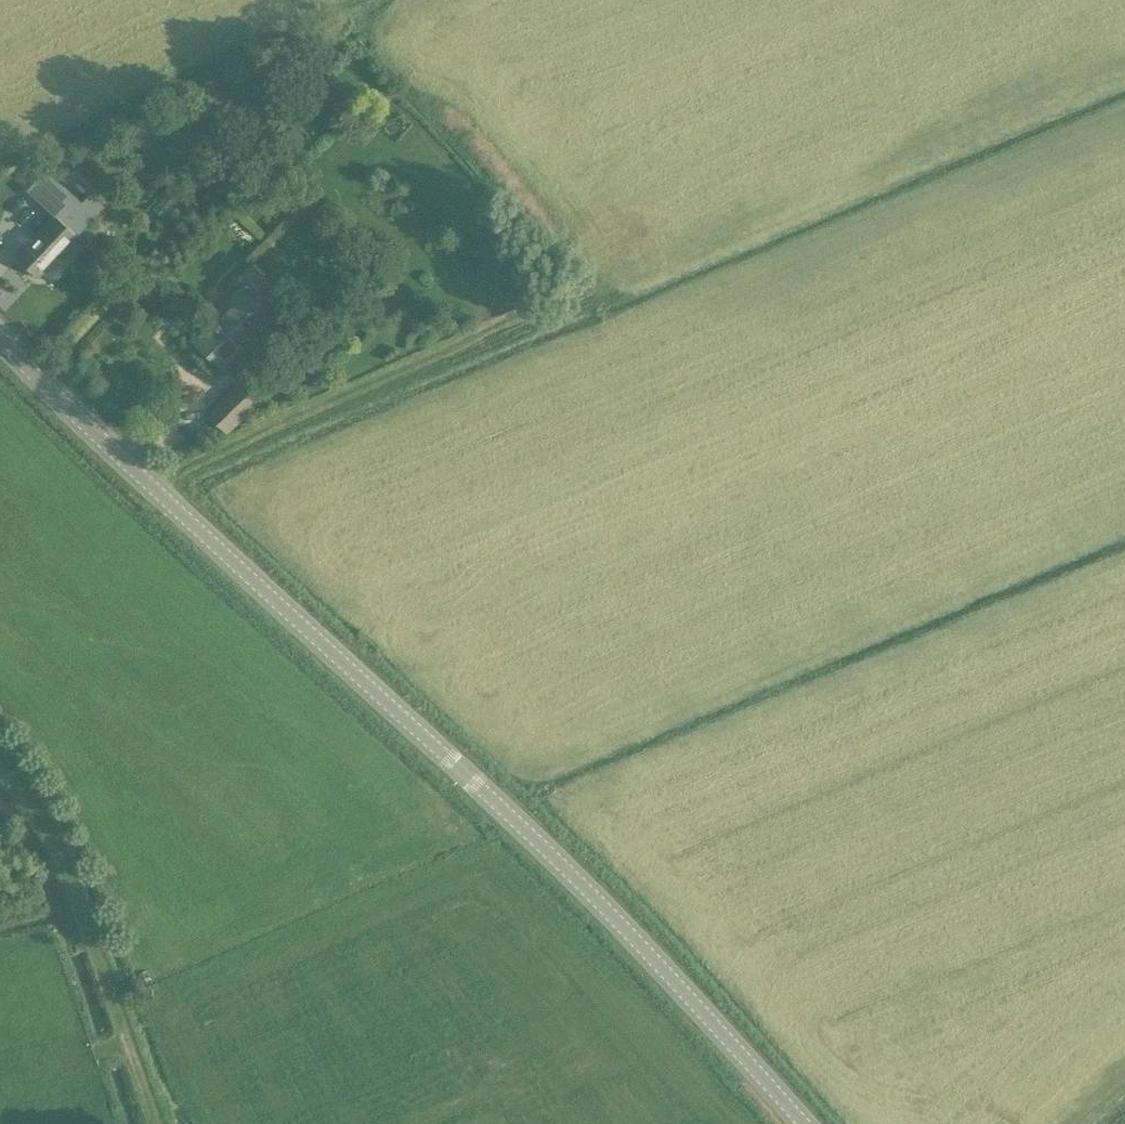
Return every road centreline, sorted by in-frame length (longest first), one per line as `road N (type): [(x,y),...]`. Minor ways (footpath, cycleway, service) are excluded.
road 1 (tertiary): [(802,1123),(575,882),(0,341)]
road 2 (track): [(0,761),(52,836),(154,1123)]

